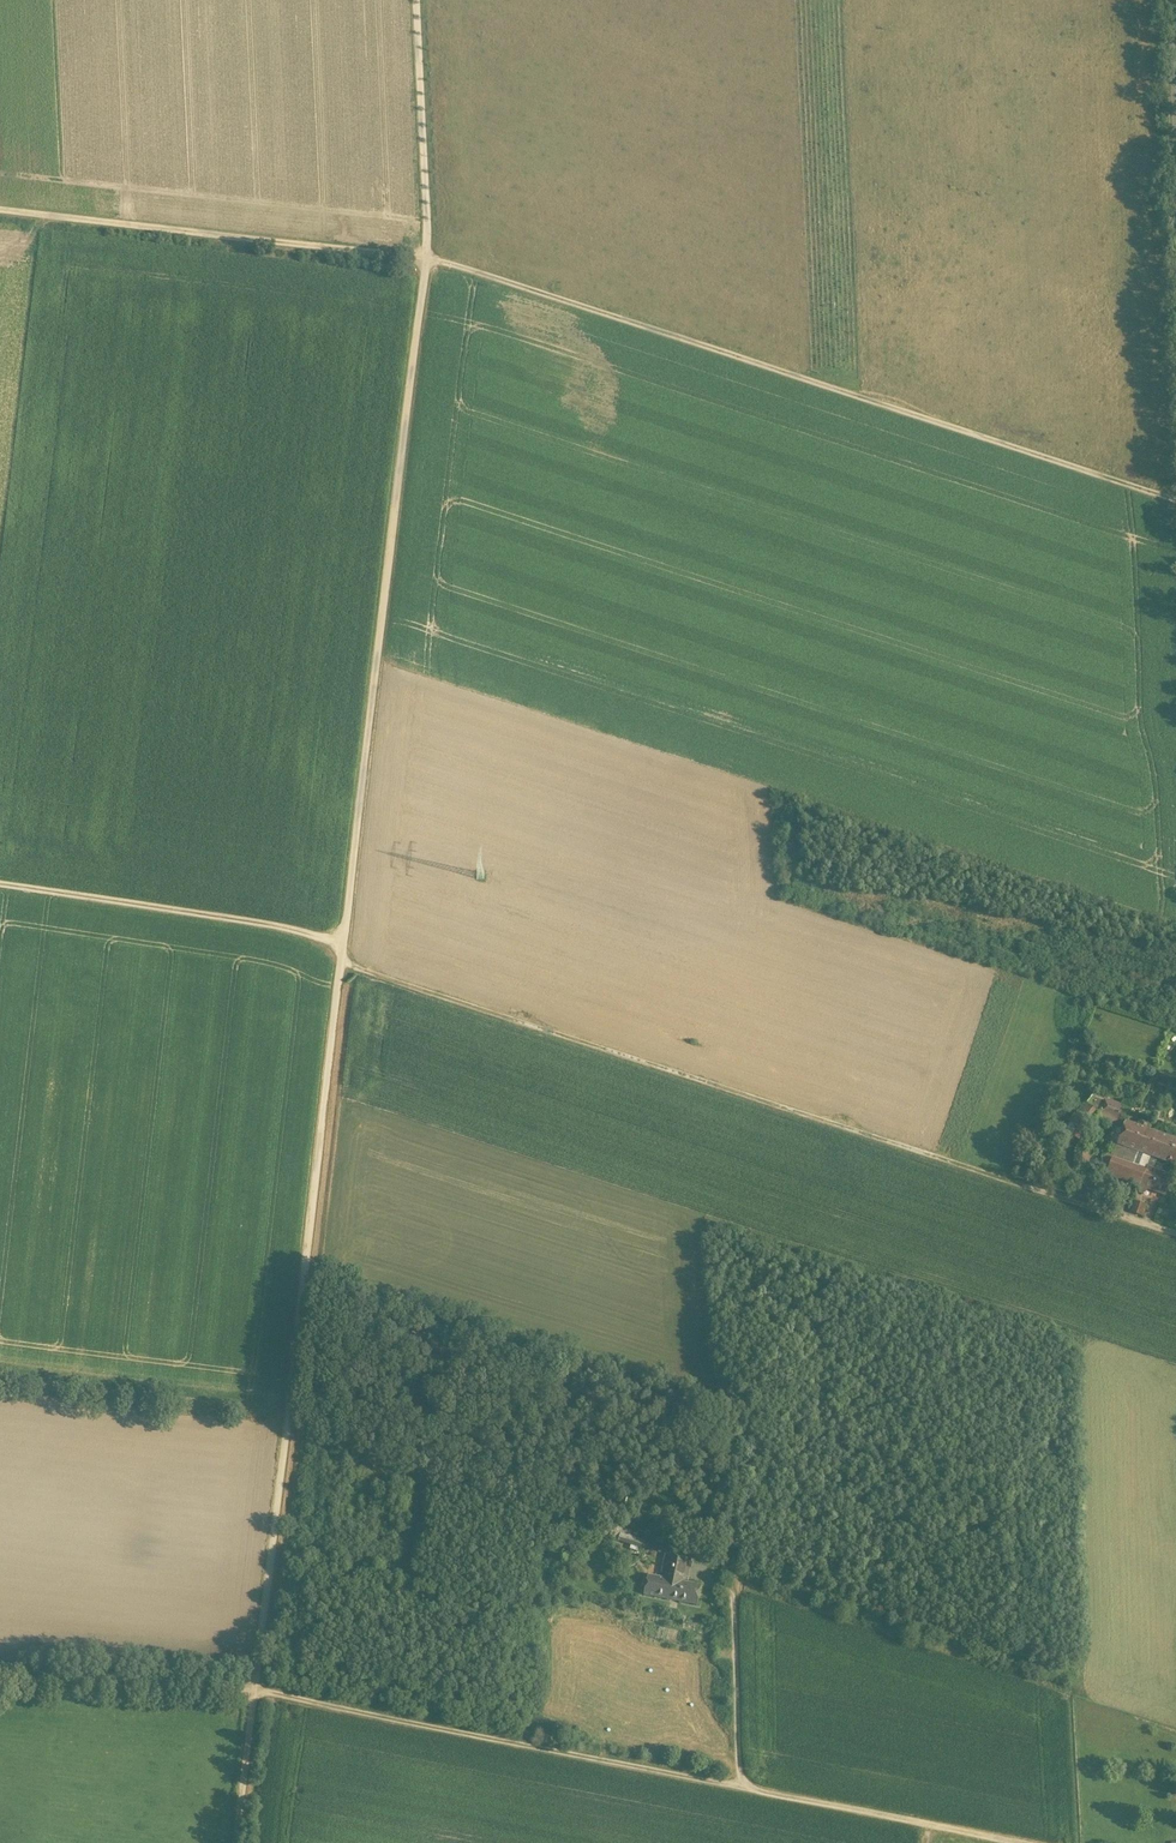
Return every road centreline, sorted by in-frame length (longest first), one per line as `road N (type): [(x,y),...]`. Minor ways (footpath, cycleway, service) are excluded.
road 1 (track): [(0,209),(428,258),(1175,499)]
road 2 (track): [(416,0),(428,258),(345,935)]
road 3 (track): [(342,964),(1175,1236)]
road 4 (track): [(253,1691),(1030,1842)]
road 5 (track): [(345,935),(253,1691)]
road 6 (track): [(345,935),(0,884)]
road 7 (track): [(0,1378),(286,1420)]
road 8 (track): [(0,1678),(253,1691)]
road 9 (track): [(733,1575),(742,1786)]
road 10 (track): [(253,1691),(235,1842)]

